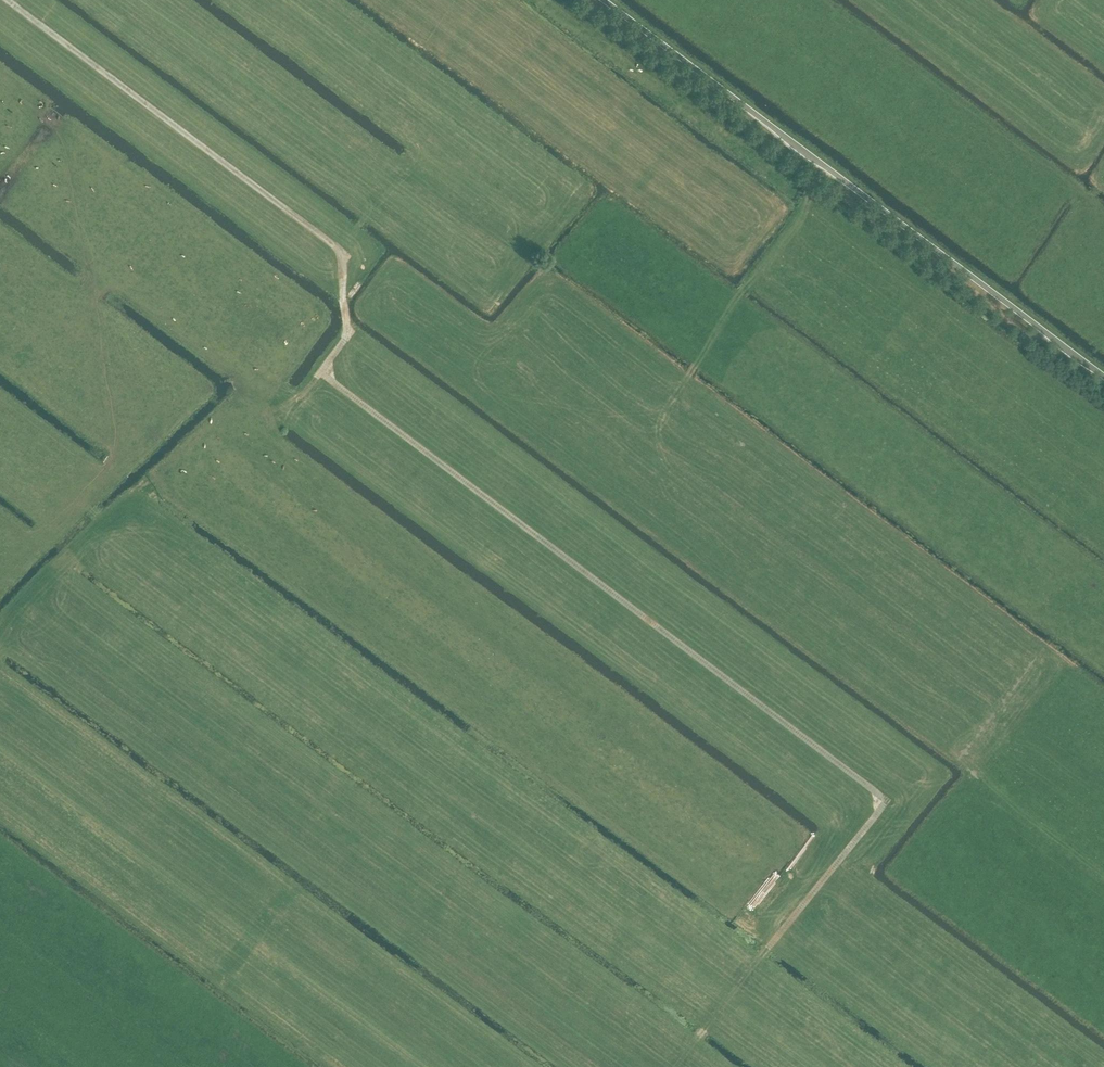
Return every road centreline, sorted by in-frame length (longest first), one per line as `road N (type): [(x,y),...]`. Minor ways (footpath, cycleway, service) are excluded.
road 1 (track): [(6,0),(341,253),(346,336),(325,367),(330,381),(881,798),(881,811),(677,1066)]
road 2 (unclassified): [(1103,371),(611,0)]
road 3 (track): [(679,388),(813,211),(808,196),(832,166)]

